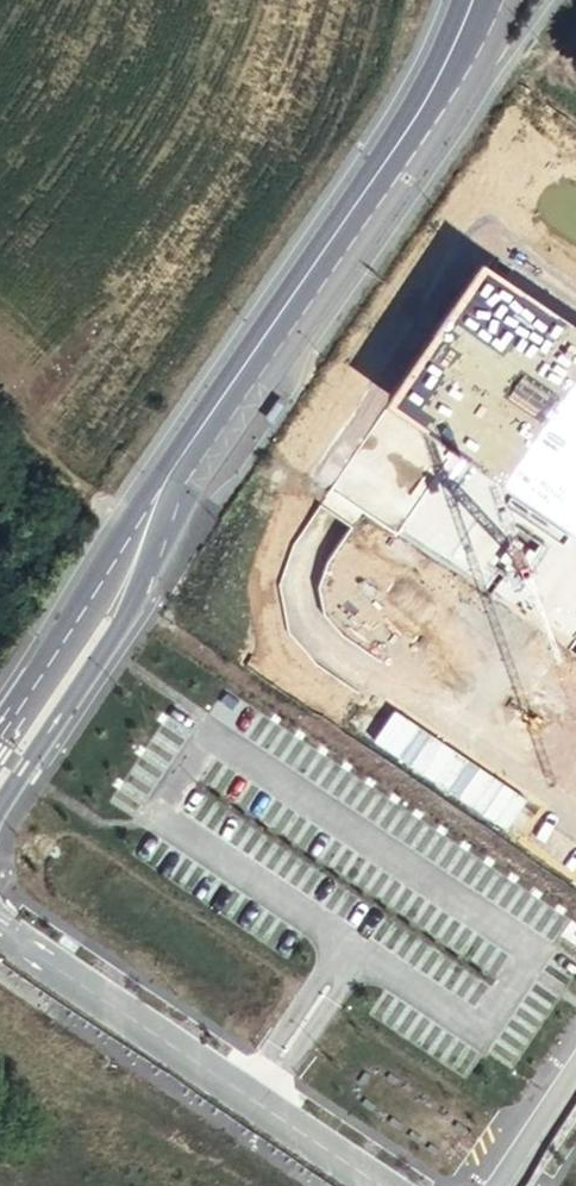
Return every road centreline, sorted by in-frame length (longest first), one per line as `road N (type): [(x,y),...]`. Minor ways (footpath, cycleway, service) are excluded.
road 1 (secondary): [(0,752),(166,490),(447,80),(480,0)]
road 2 (unclassified): [(0,936),(386,1185)]

